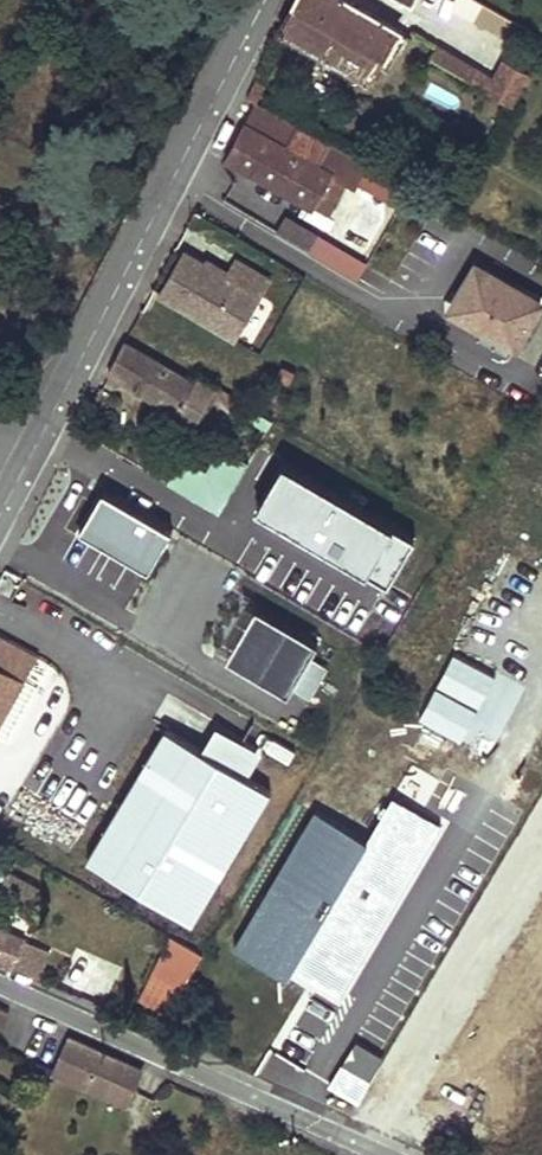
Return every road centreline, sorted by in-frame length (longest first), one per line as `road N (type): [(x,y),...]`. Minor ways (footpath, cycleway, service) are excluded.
road 1 (unclassified): [(0,519),(269,0)]
road 2 (residential): [(401,1154),(0,975)]

